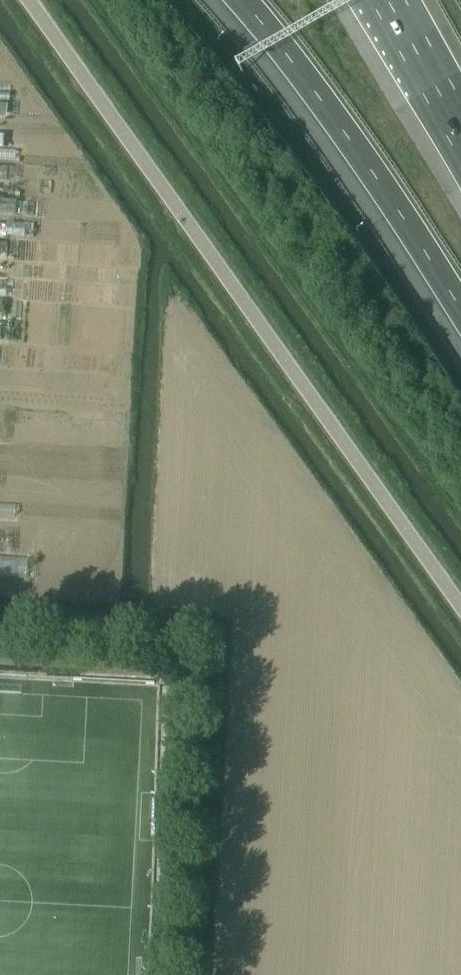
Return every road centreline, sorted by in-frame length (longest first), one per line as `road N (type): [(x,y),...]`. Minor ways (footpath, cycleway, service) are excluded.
road 1 (motorway): [(241,0),(277,40),(460,311)]
road 2 (motorway): [(388,0),(460,129)]

